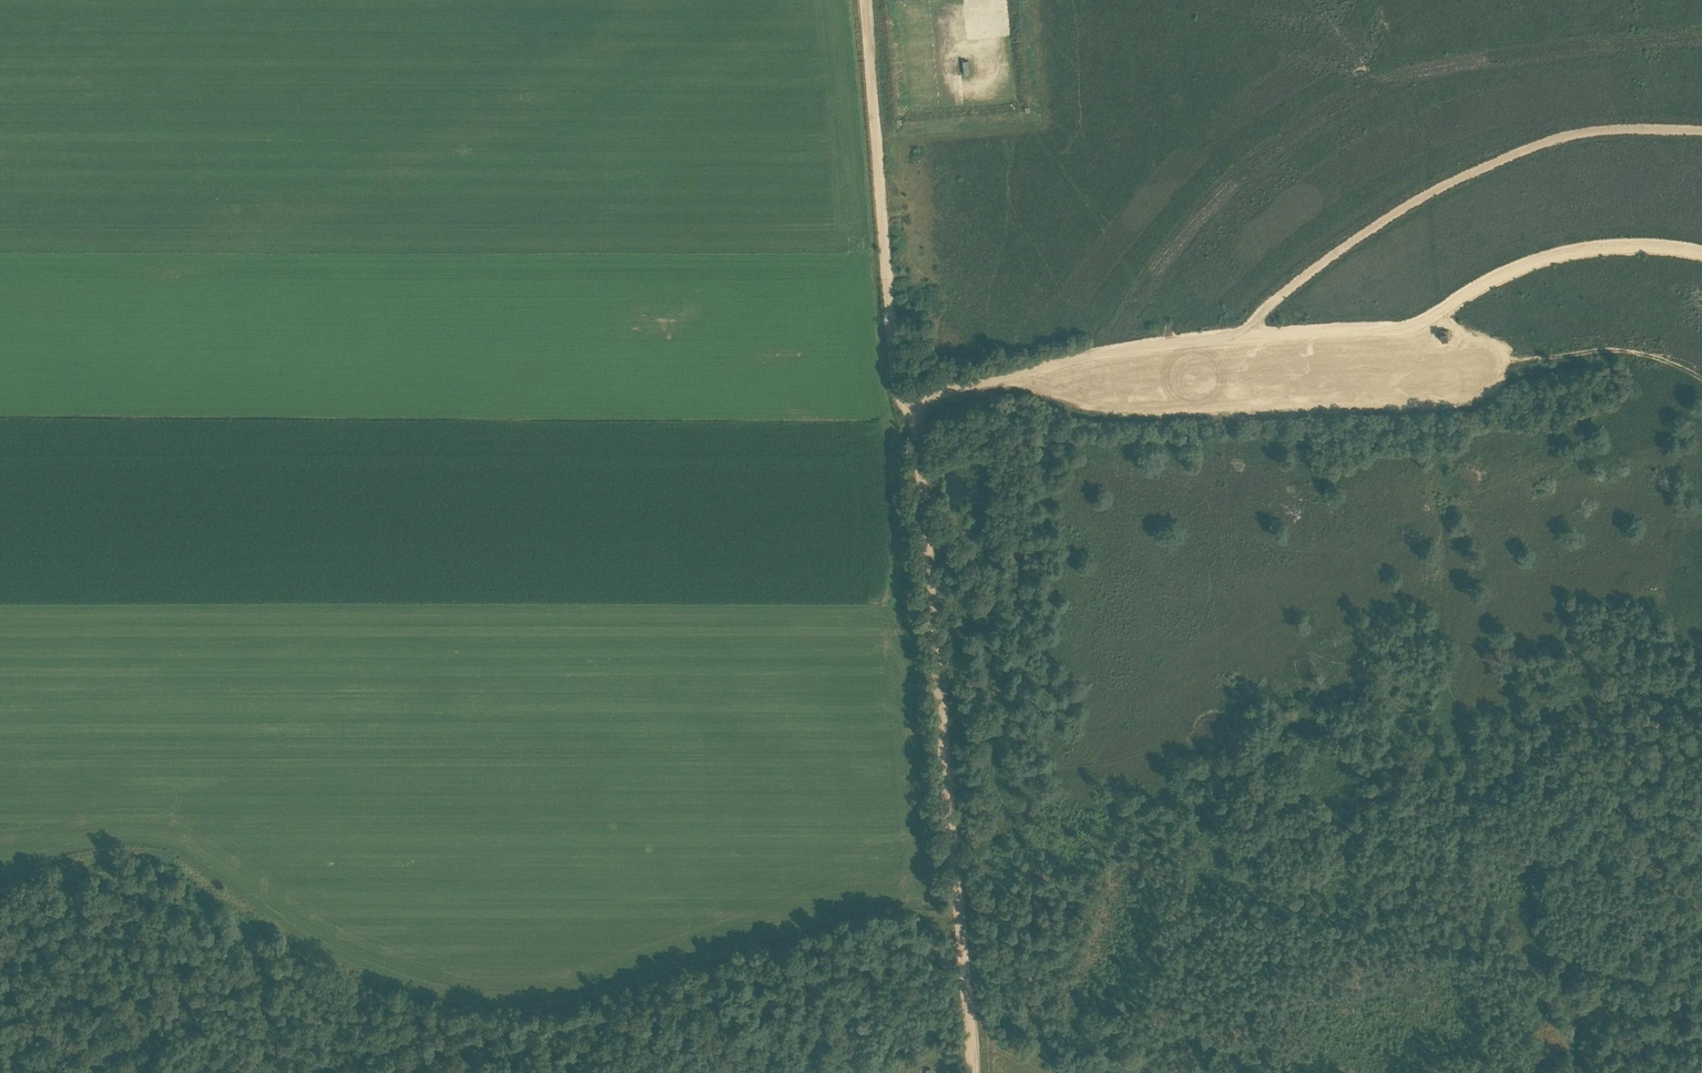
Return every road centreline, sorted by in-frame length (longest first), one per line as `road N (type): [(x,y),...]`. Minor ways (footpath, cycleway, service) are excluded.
road 1 (track): [(974,1072),(920,405),(939,391),(1038,367),(1244,336),(1273,303),(1380,225),(1478,170),(1574,133),(1701,131)]
road 2 (track): [(1244,336),(1415,330),(1521,264),(1639,248),(1701,252)]
road 3 (track): [(920,405),(899,384),(891,339),(865,0)]
road 4 (track): [(1701,380),(1640,354),(1517,359),(1415,330)]
road 5 (track): [(888,1072),(971,1037),(1042,1072)]

